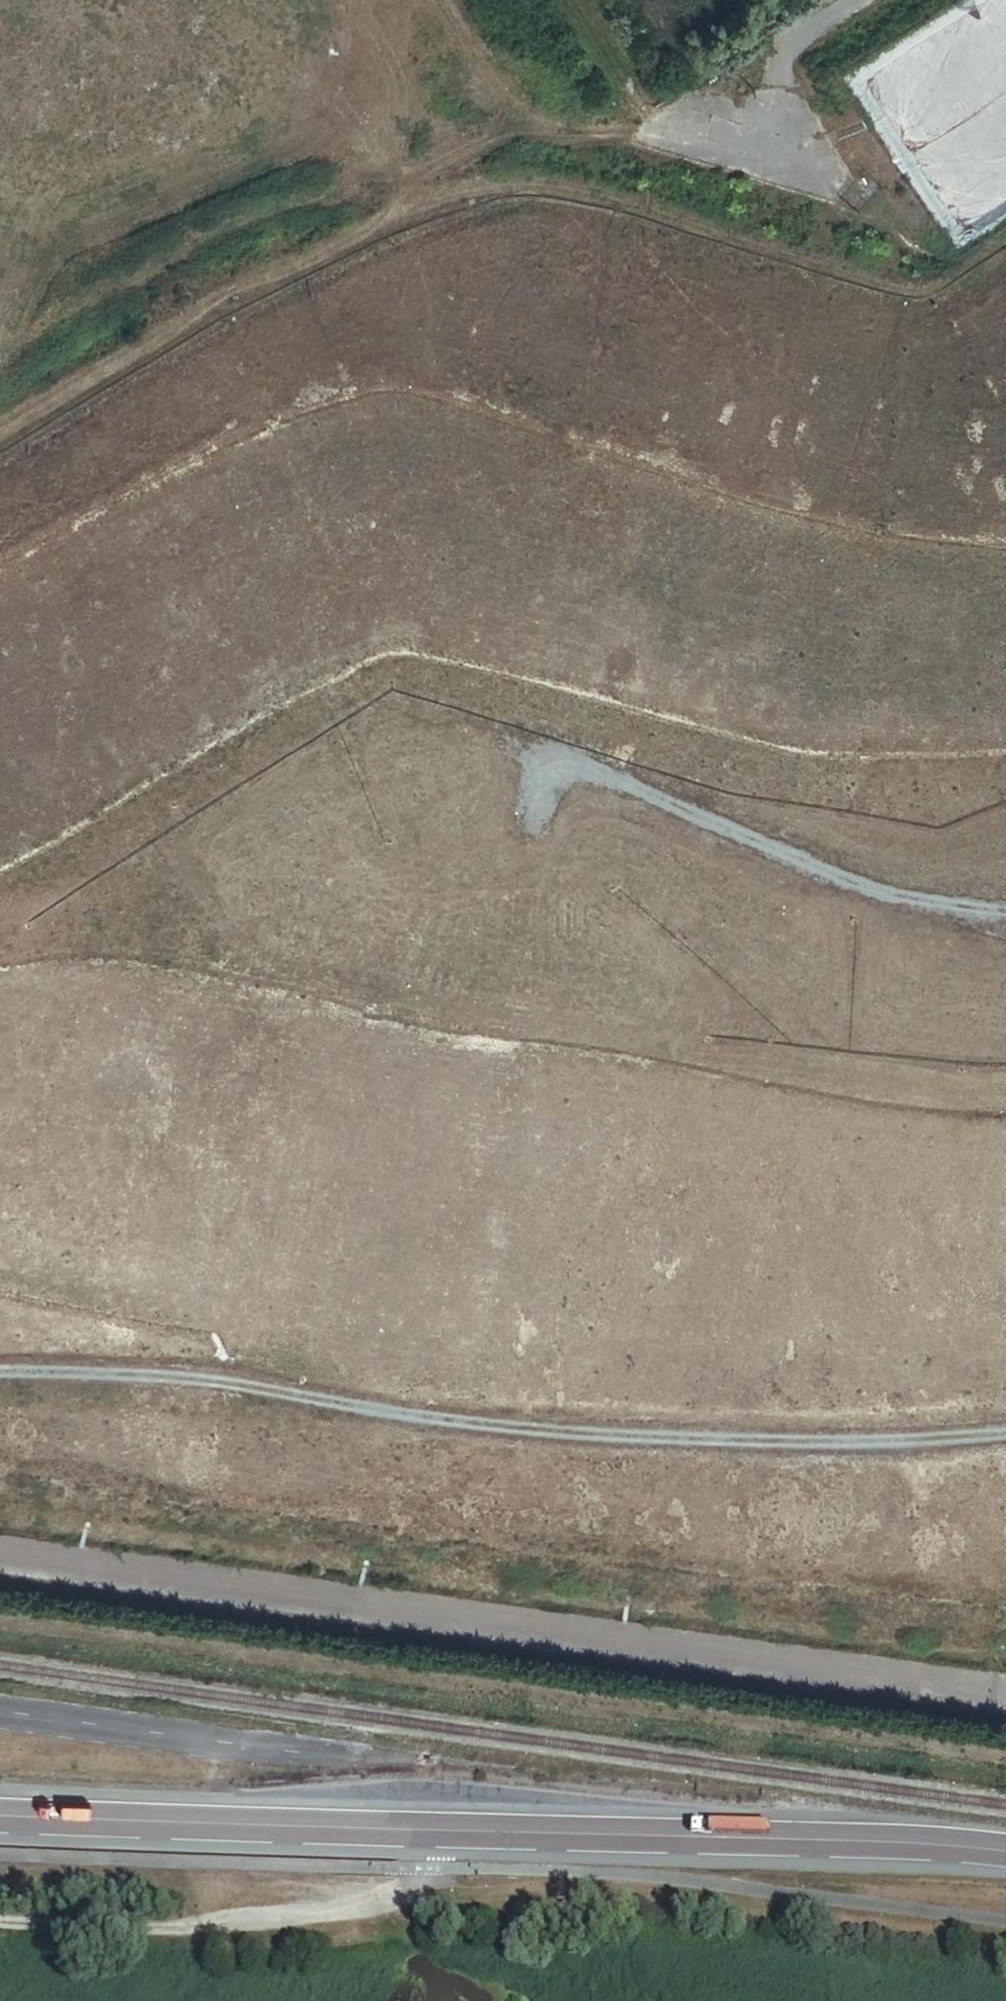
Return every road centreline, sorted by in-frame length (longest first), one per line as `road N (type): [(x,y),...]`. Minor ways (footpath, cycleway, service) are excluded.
road 1 (tertiary): [(0,1814),(1005,1852)]
road 2 (track): [(303,1371),(373,1405),(638,1430),(897,1440),(1005,1434)]
road 3 (track): [(547,1829),(464,1873),(361,1907),(166,1930),(0,1926)]

